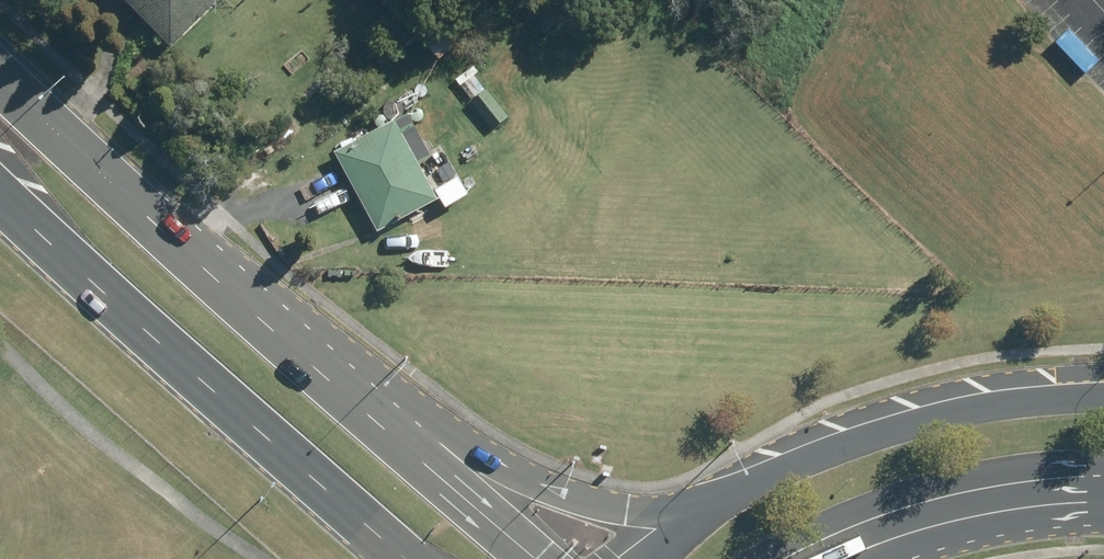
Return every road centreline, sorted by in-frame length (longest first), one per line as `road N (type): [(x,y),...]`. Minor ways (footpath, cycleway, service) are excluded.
road 1 (primary): [(409,558),(0,187)]
road 2 (primary): [(0,73),(134,197),(414,431)]
road 3 (secondary): [(689,513),(763,473),(887,429),(1027,399),(1103,396)]
road 4 (primary): [(414,431),(512,475),(628,509),(689,513)]
road 5 (secondary): [(1103,479),(979,491),(845,530)]
road 6 (primary): [(414,431),(557,558)]

